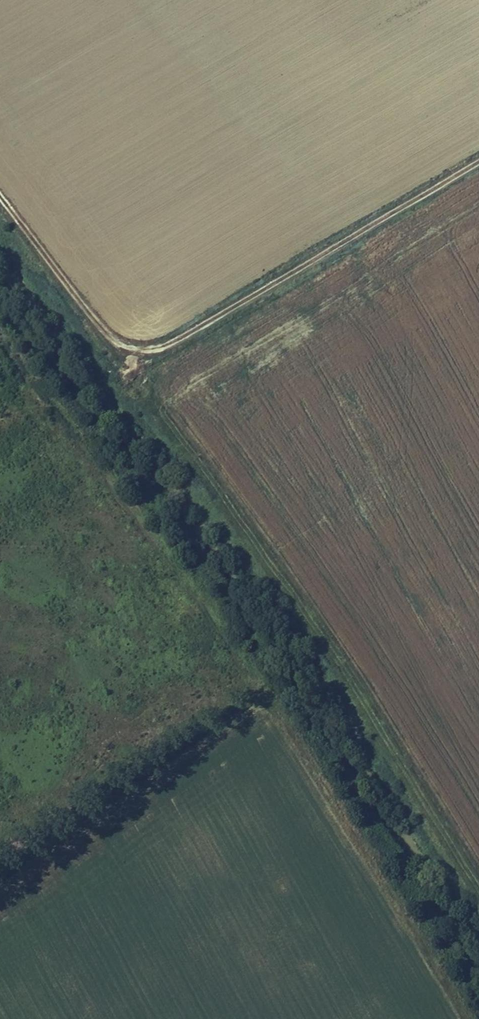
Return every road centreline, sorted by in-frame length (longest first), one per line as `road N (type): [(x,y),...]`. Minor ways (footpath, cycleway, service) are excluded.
road 1 (track): [(119,347),(478,892)]
road 2 (track): [(0,202),(104,334),(134,354),(162,347),(478,163)]
road 3 (track): [(0,336),(244,665)]

